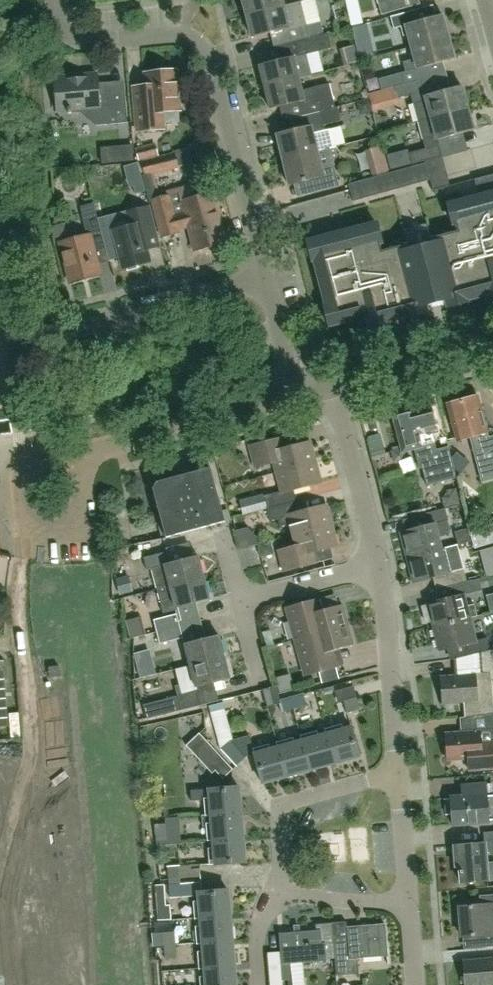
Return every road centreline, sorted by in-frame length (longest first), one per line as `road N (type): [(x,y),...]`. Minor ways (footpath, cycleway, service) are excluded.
road 1 (track): [(37,518),(22,559),(32,728),(6,984)]
road 2 (residential): [(267,277),(209,47),(193,34),(82,42),(59,22),(57,0)]
road 3 (residential): [(77,451),(297,396)]
road 4 (residential): [(399,773),(378,563)]
road 5 (residential): [(275,893),(288,802),(399,773)]
road 6 (residential): [(79,324),(267,277)]
road 7 (residential): [(378,563),(334,385)]
road 8 (residential): [(77,451),(85,495),(76,512),(56,520),(30,508),(23,459)]
road 9 (residential): [(334,385),(492,343)]
road 10 (residential): [(241,600),(378,563)]
road 11 (residential): [(409,904),(275,893)]
road 12 (residential): [(409,904),(399,773)]
road 13 (residential): [(297,396),(267,277)]

